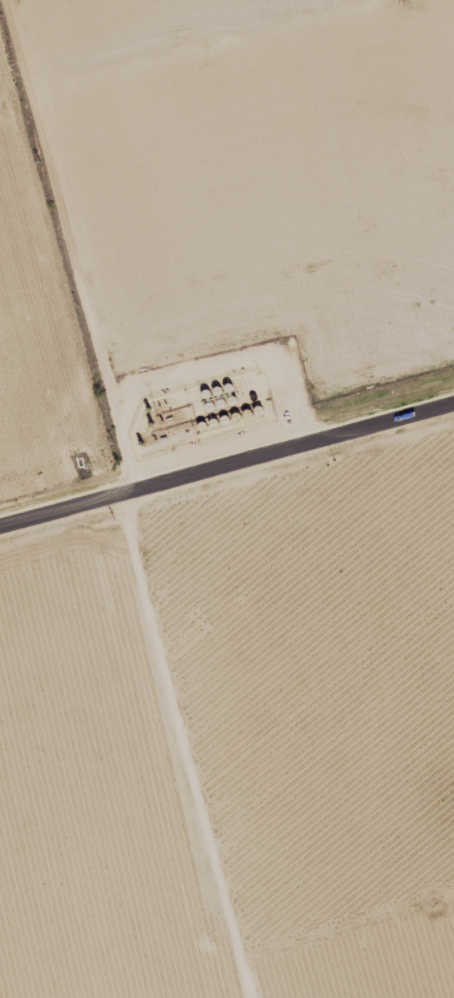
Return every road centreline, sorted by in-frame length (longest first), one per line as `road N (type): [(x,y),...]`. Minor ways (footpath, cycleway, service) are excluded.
road 1 (track): [(263,997),(119,496),(114,394),(11,0)]
road 2 (track): [(453,59),(386,230),(351,256),(249,304),(114,394)]
road 3 (residential): [(0,528),(453,402)]

